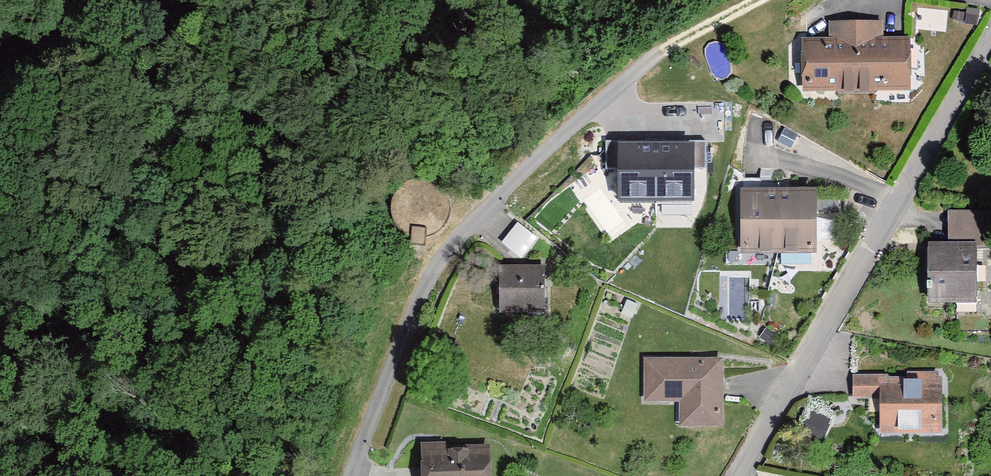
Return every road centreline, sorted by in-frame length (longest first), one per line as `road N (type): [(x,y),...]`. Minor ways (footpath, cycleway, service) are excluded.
road 1 (residential): [(357,475),(406,333),(491,198),(630,75),(767,0)]
road 2 (residential): [(734,475),(990,39)]
road 3 (track): [(0,370),(47,357),(97,225),(218,0)]

